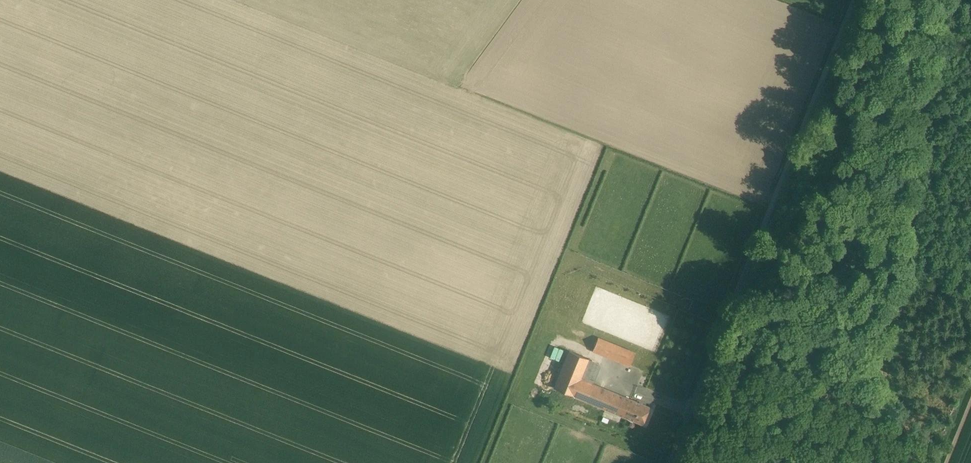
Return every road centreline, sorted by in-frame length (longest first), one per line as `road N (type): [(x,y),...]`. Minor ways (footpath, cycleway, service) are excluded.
road 1 (unclassified): [(856,0),(670,462)]

